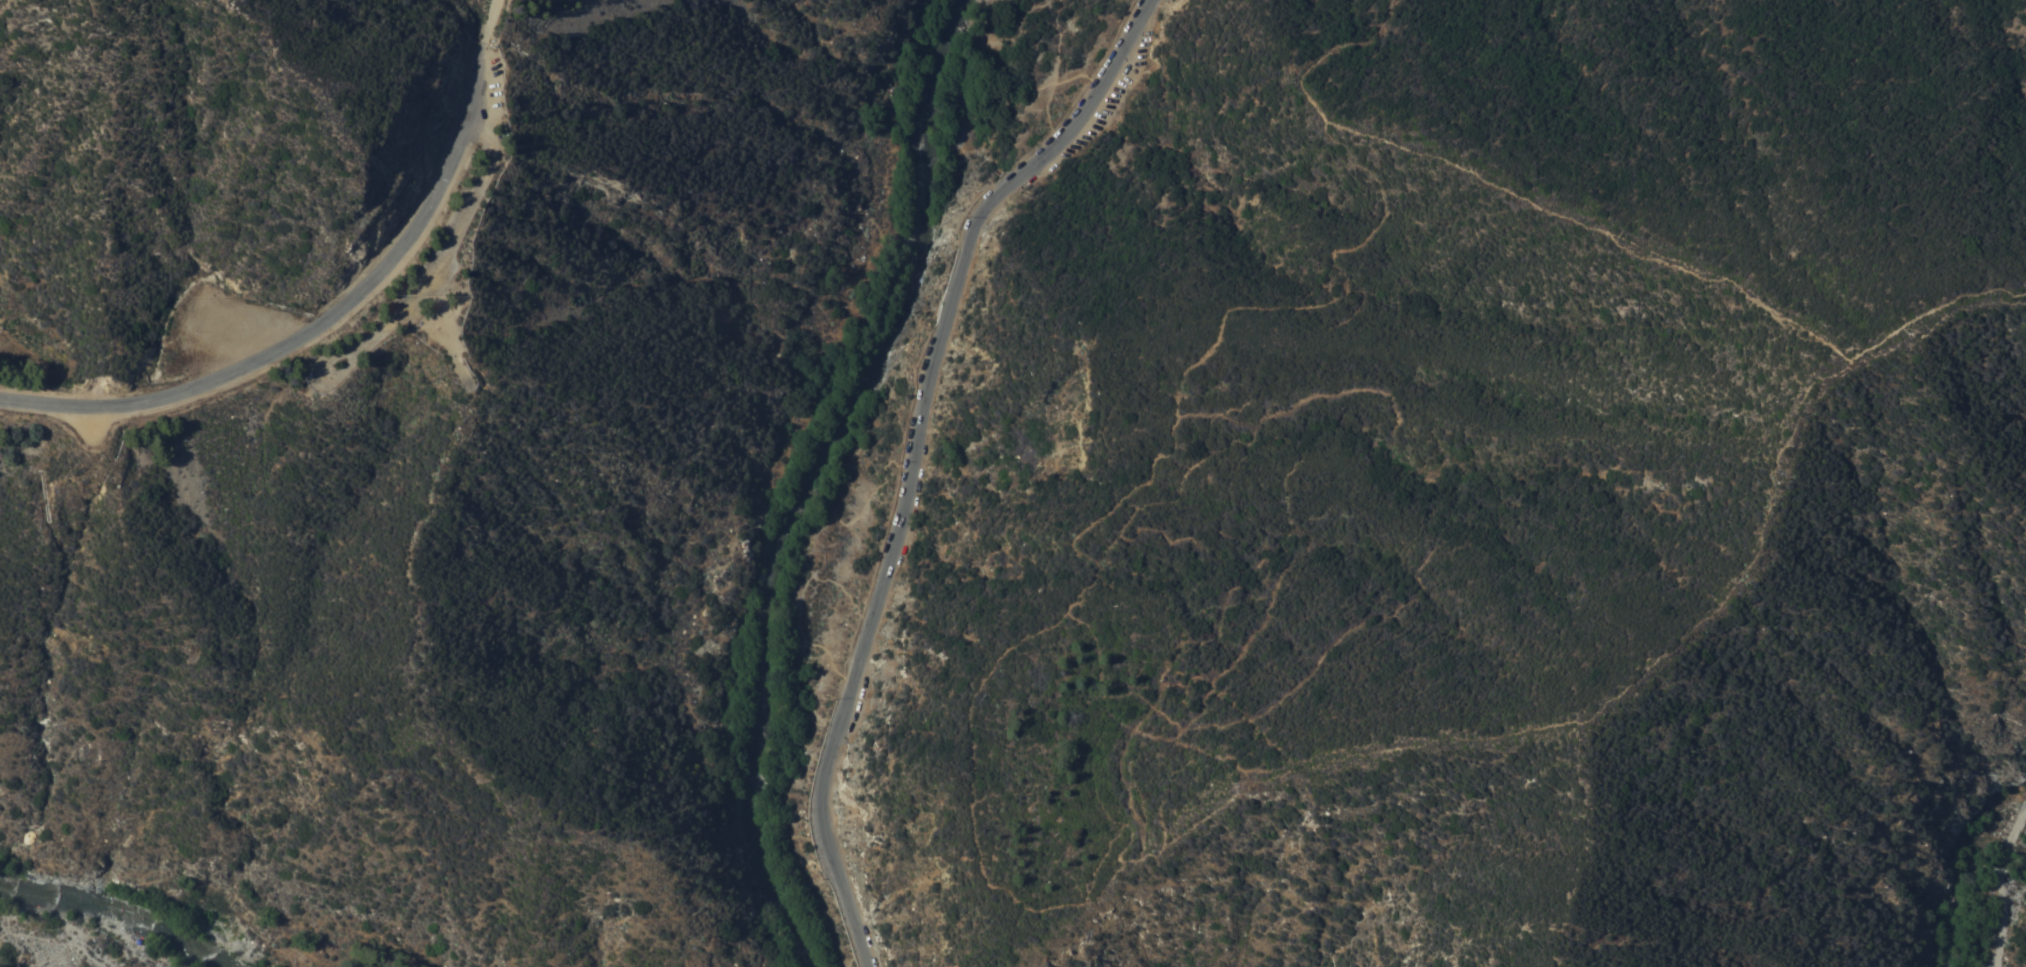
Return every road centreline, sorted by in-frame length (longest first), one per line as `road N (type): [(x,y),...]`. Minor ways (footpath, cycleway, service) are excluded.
road 1 (residential): [(868,966),(828,843),(822,797),(908,499),(943,329),(986,205),(1071,130),(1128,52),(1153,0)]
road 2 (residential): [(484,46),(464,141),(433,202),(371,283),(294,346),(174,395),(104,406),(0,399)]
road 3 (track): [(2025,816),(1998,903),(1997,966)]

